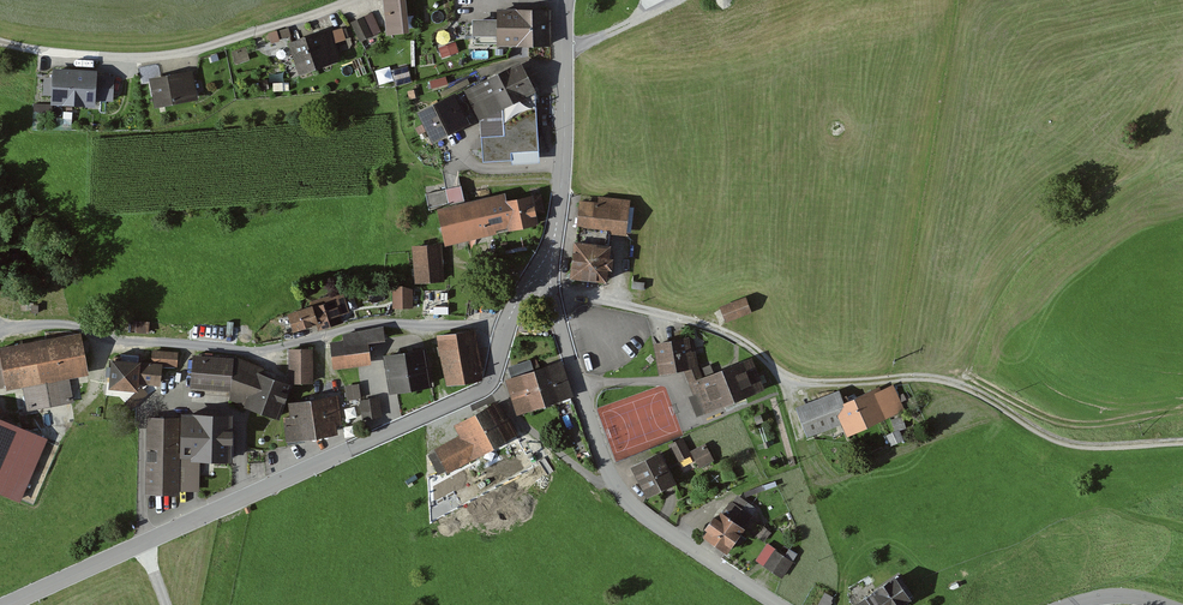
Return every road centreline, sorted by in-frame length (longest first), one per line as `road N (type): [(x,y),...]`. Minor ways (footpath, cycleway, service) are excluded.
road 1 (tertiary): [(7,604),(484,390),(493,383),(504,327)]
road 2 (unclassified): [(504,327),(361,325),(283,348),(0,325)]
road 3 (unclassified): [(778,604),(614,484),(545,263)]
road 4 (track): [(835,382),(947,379),(1076,447),(1182,443)]
road 5 (unclassified): [(351,0),(182,60),(33,55),(0,44)]
road 6 (tertiary): [(545,263),(561,201),(565,0)]

